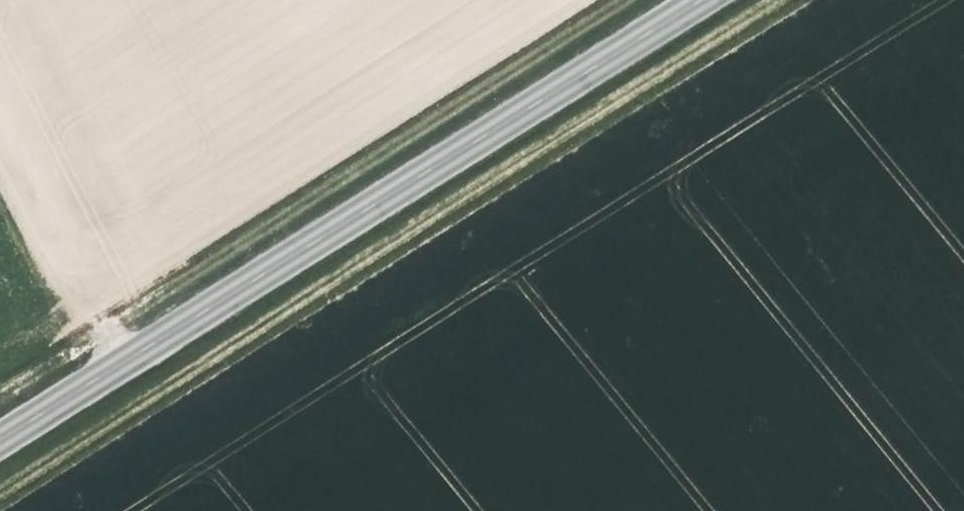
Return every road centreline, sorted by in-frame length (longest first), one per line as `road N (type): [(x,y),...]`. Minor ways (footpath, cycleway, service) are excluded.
road 1 (track): [(790,0),(0,494)]
road 2 (secondary): [(0,444),(704,0)]
road 3 (track): [(630,0),(103,332),(125,365)]
road 4 (track): [(103,332),(0,396)]

